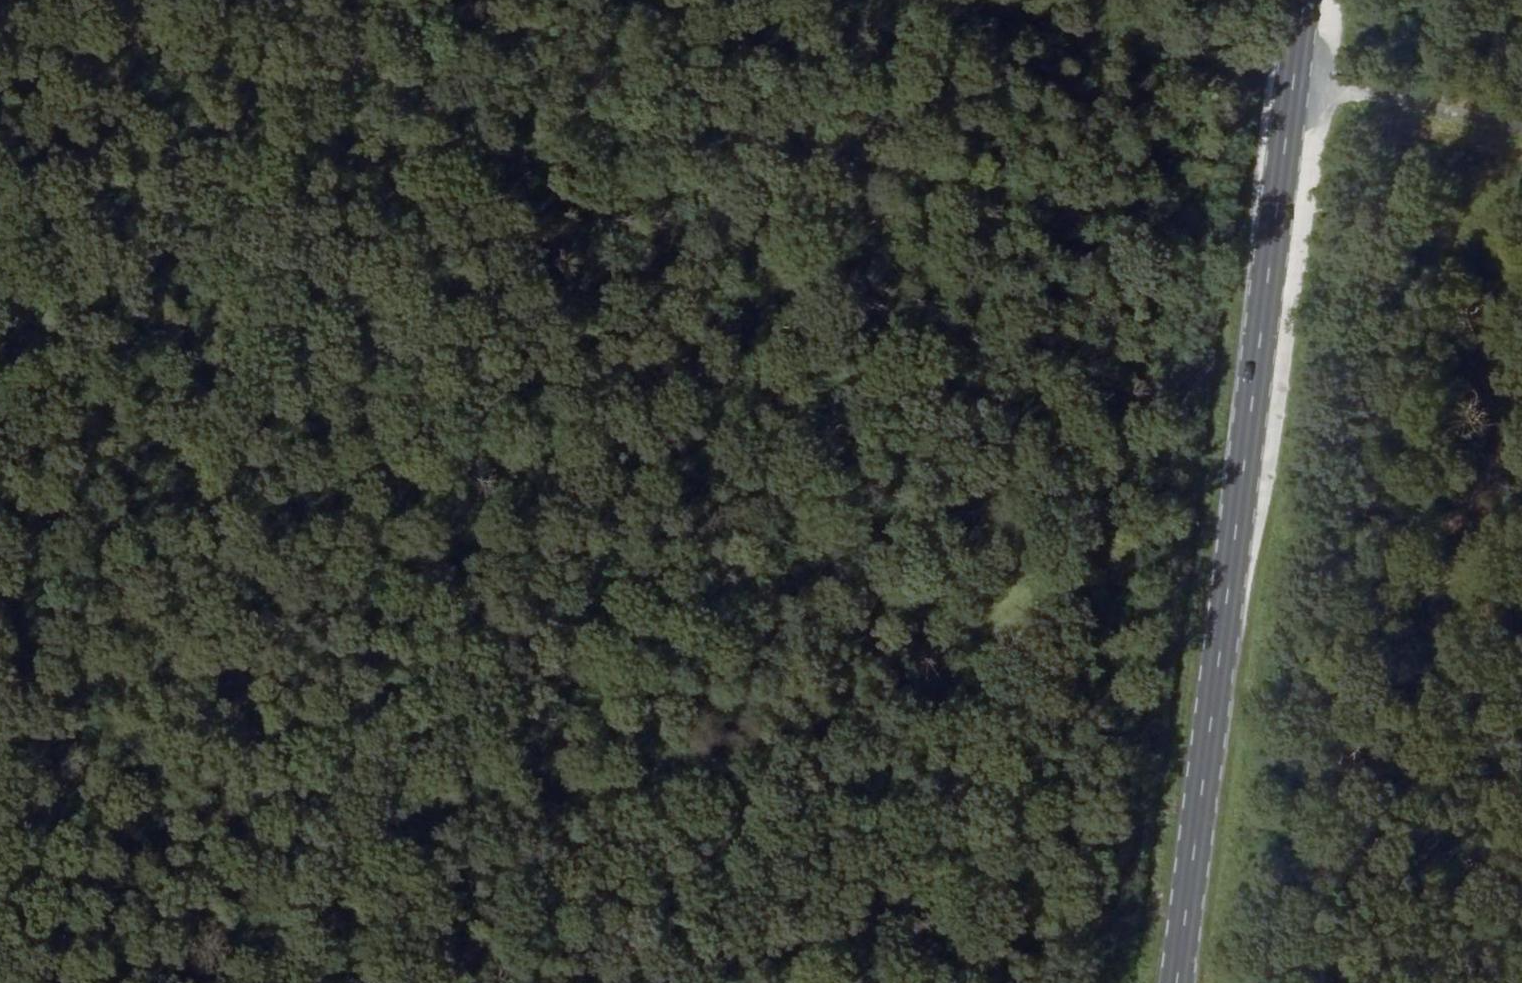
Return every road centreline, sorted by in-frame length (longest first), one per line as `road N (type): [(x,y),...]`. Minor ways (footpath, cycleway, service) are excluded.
road 1 (primary): [(1302,0),(1175,982)]
road 2 (track): [(1293,64),(1521,116)]

